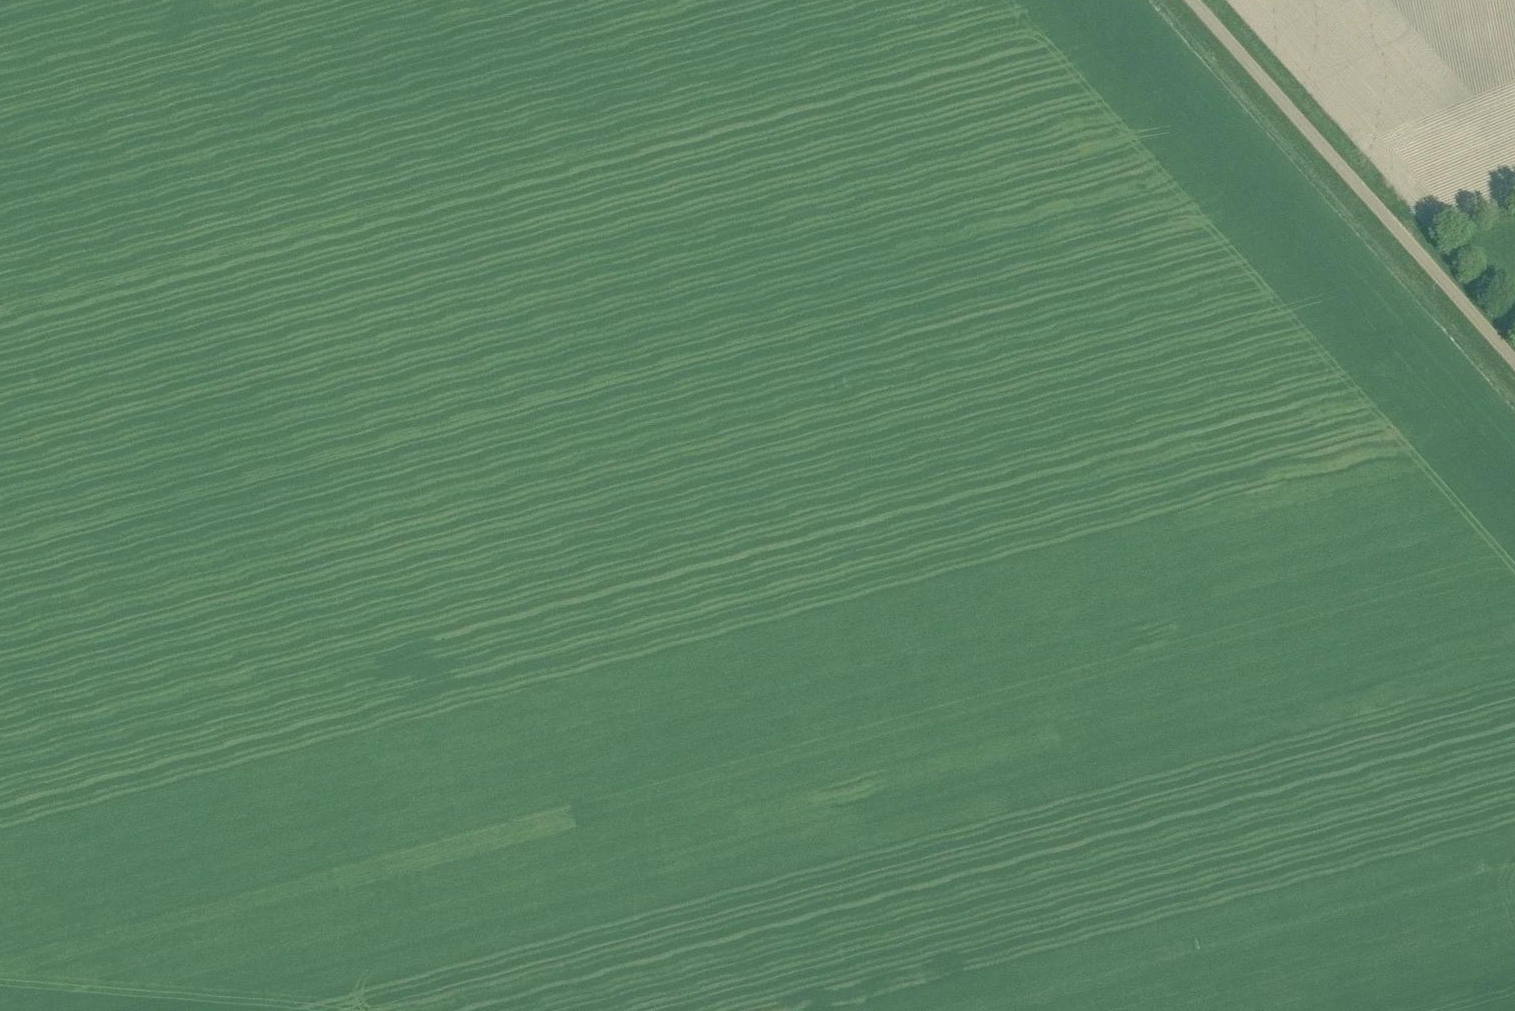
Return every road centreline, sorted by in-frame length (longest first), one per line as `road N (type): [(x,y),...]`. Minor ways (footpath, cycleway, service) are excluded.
road 1 (unclassified): [(1191,0),(1514,363)]

